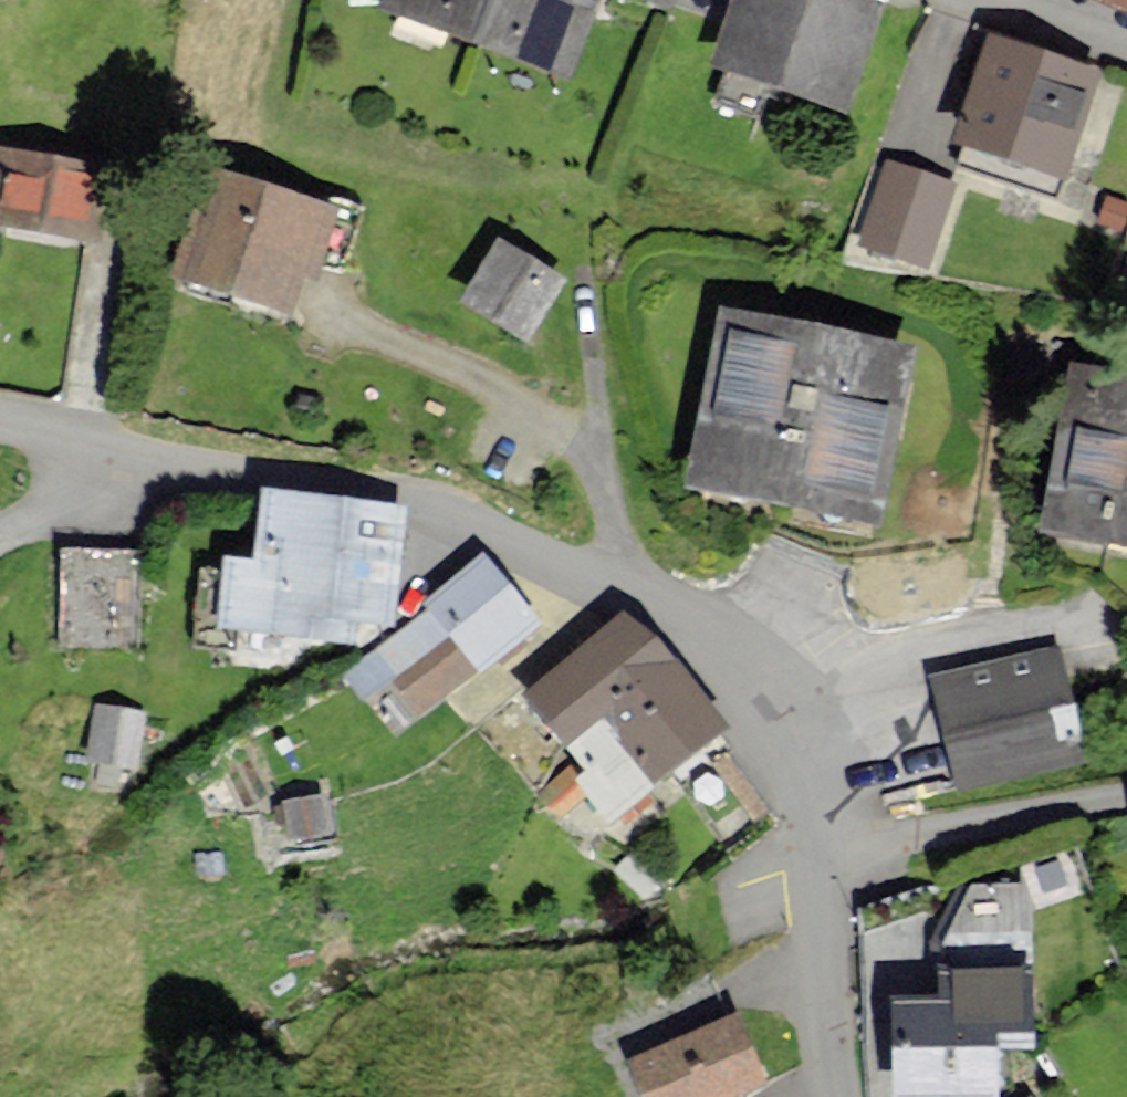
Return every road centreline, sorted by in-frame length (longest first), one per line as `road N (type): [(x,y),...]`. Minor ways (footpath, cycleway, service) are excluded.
road 1 (residential): [(0,422),(385,495),(583,571),(668,613),(749,704),(799,809),(836,1096)]
road 2 (residential): [(1126,51),(987,0)]

